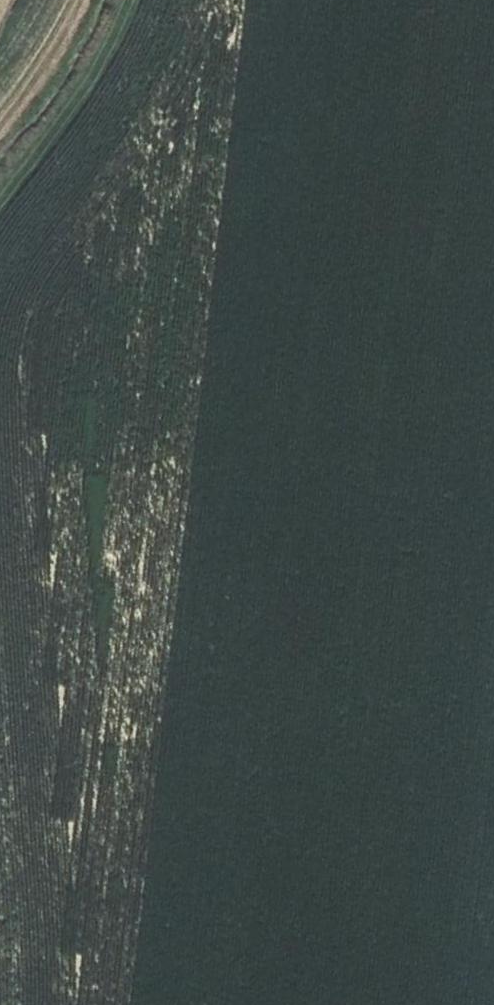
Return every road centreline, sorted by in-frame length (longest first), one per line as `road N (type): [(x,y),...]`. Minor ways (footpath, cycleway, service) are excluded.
road 1 (track): [(128,0),(0,191)]

